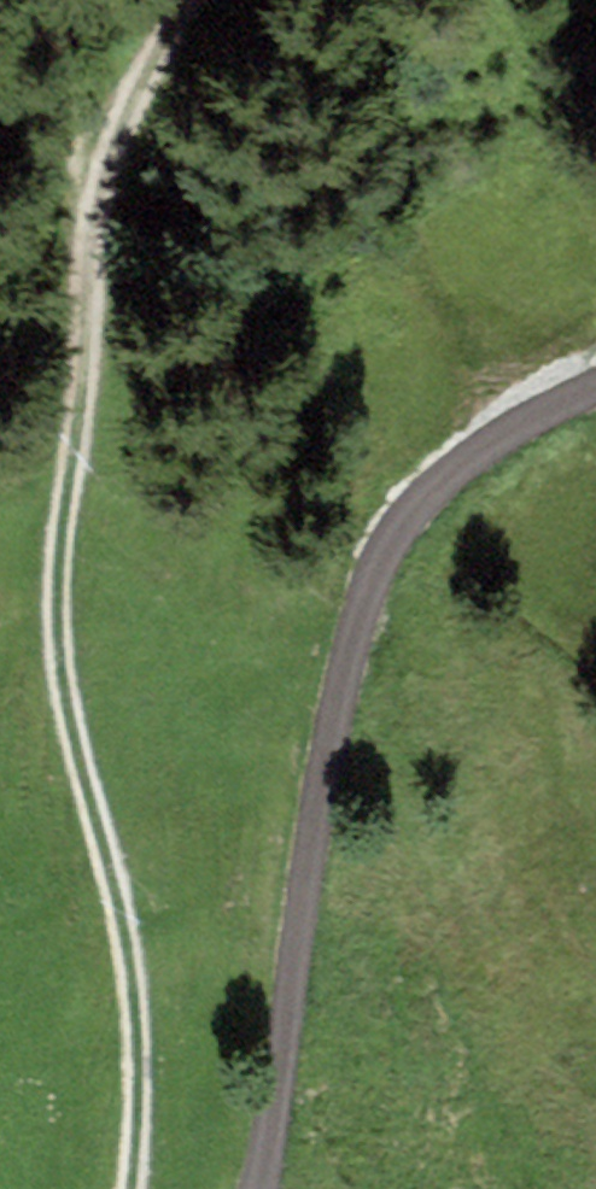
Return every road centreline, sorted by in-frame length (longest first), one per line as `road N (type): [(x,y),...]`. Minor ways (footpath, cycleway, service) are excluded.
road 1 (track): [(123,1188),(131,1084),(126,965),(57,682),(48,595),(118,147),(179,0)]
road 2 (track): [(595,398),(434,484),(367,571),(305,839),(260,1188)]

